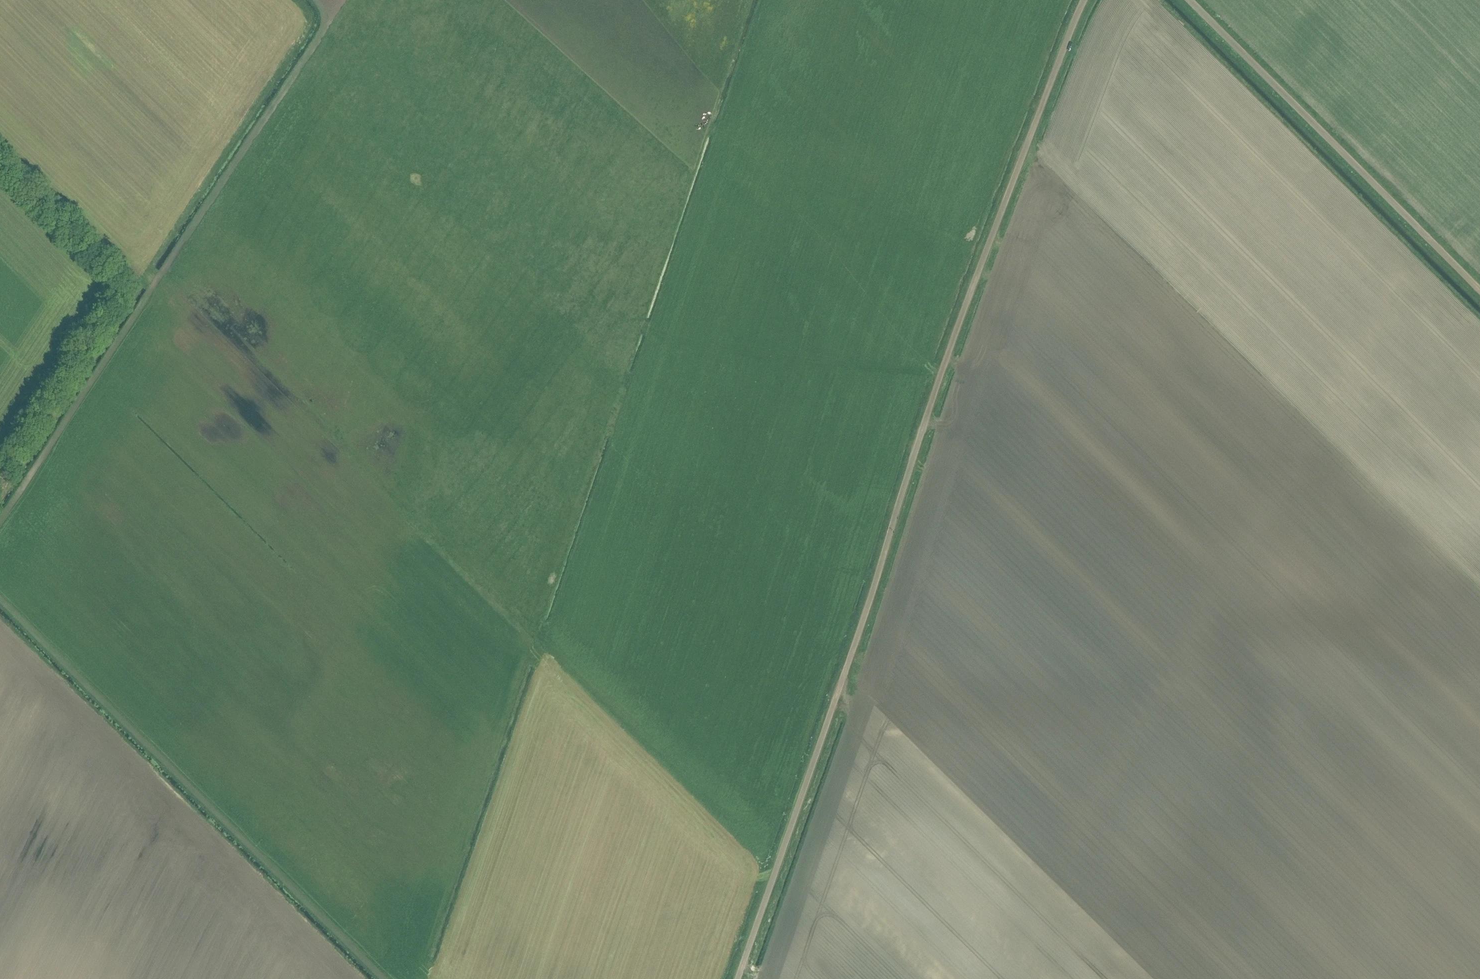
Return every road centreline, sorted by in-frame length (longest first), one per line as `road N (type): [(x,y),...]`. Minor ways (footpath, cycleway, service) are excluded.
road 1 (unclassified): [(738,978),(1084,0)]
road 2 (track): [(1479,290),(1189,0)]

